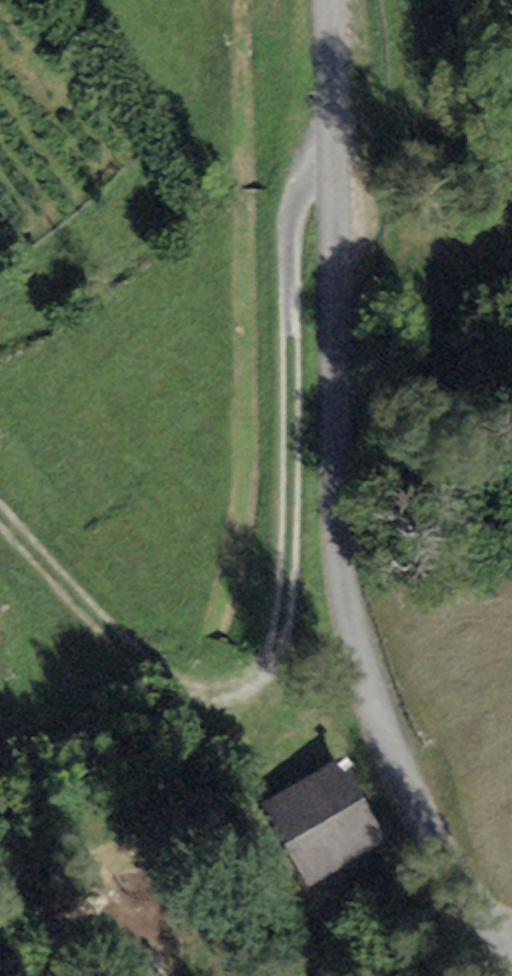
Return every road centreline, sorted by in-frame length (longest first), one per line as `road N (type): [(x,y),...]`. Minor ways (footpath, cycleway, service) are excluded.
road 1 (unclassified): [(511,963),(397,753),(344,585),(335,492),(327,0)]
road 2 (track): [(334,139),(291,219),(286,572),(279,637),(247,690),(204,698),(165,673),(0,495)]

